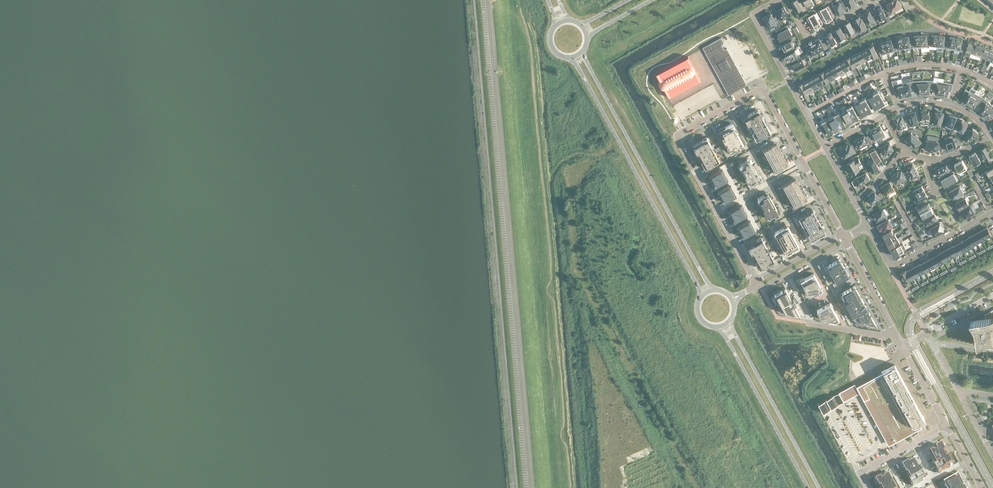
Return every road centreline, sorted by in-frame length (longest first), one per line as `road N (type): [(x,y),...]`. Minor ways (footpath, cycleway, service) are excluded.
road 1 (track): [(575,181),(565,197),(578,270),(696,487)]
road 2 (secondary): [(711,291),(580,52)]
road 3 (secondary): [(571,56),(702,295)]
road 4 (residential): [(803,163),(760,91),(678,132),(716,211)]
road 5 (secondary): [(818,487),(728,321)]
road 6 (secondary): [(719,326),(807,487)]
road 7 (residential): [(824,148),(753,18),(775,0)]
road 8 (residential): [(992,212),(890,267),(866,225)]
road 9 (residential): [(992,136),(951,104),(911,103),(885,114)]

